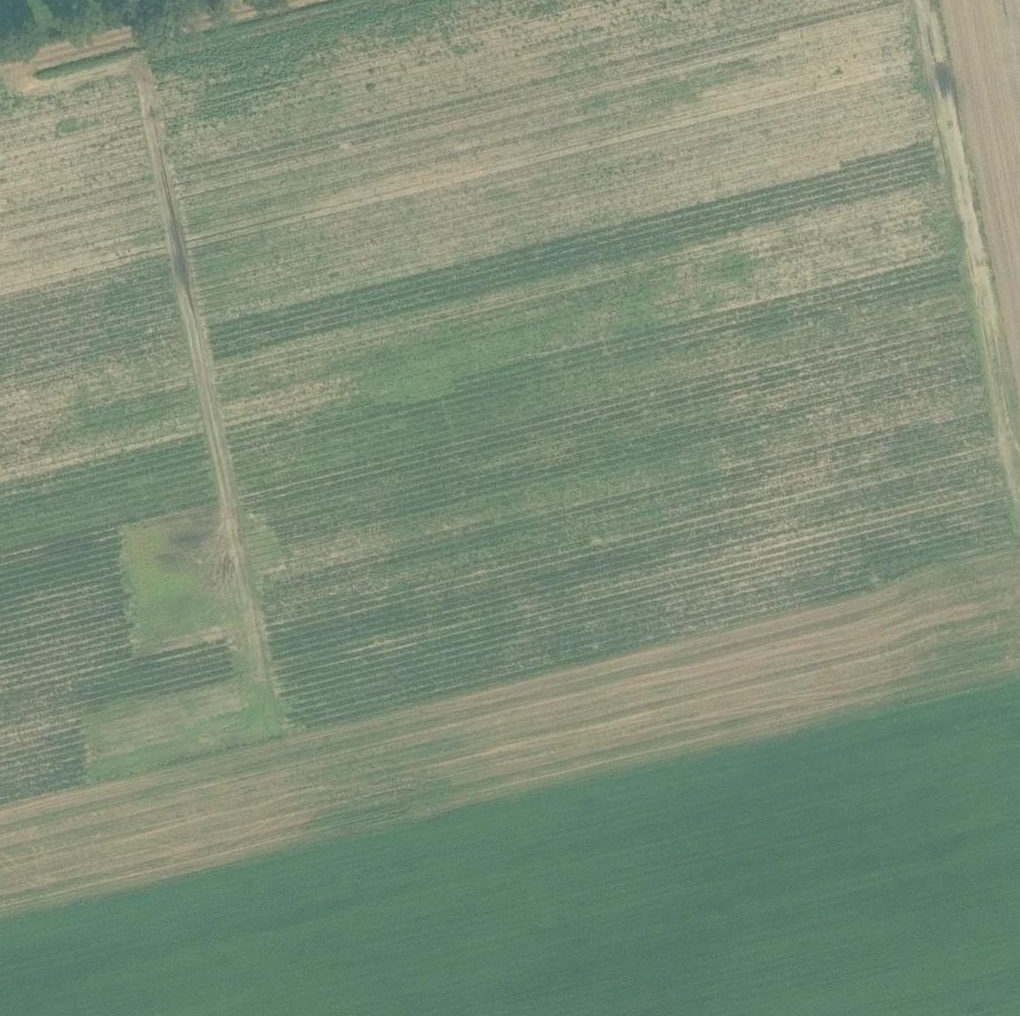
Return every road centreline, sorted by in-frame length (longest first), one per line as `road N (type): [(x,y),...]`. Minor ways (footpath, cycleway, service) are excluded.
road 1 (track): [(1019,484),(919,0)]
road 2 (track): [(0,61),(244,0)]

